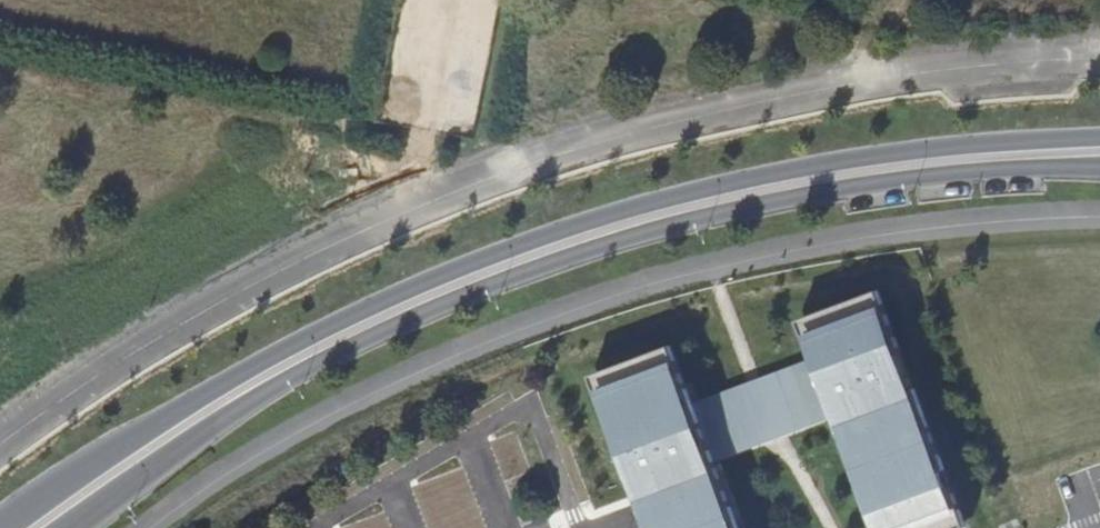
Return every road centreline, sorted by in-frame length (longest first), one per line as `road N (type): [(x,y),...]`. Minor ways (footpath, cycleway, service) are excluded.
road 1 (secondary): [(1099,136),(900,154),(725,186),(508,251),(247,370),(4,527)]
road 2 (secondary): [(73,527),(272,390),(354,345),(539,267),(691,221),(851,188),(1099,167)]

